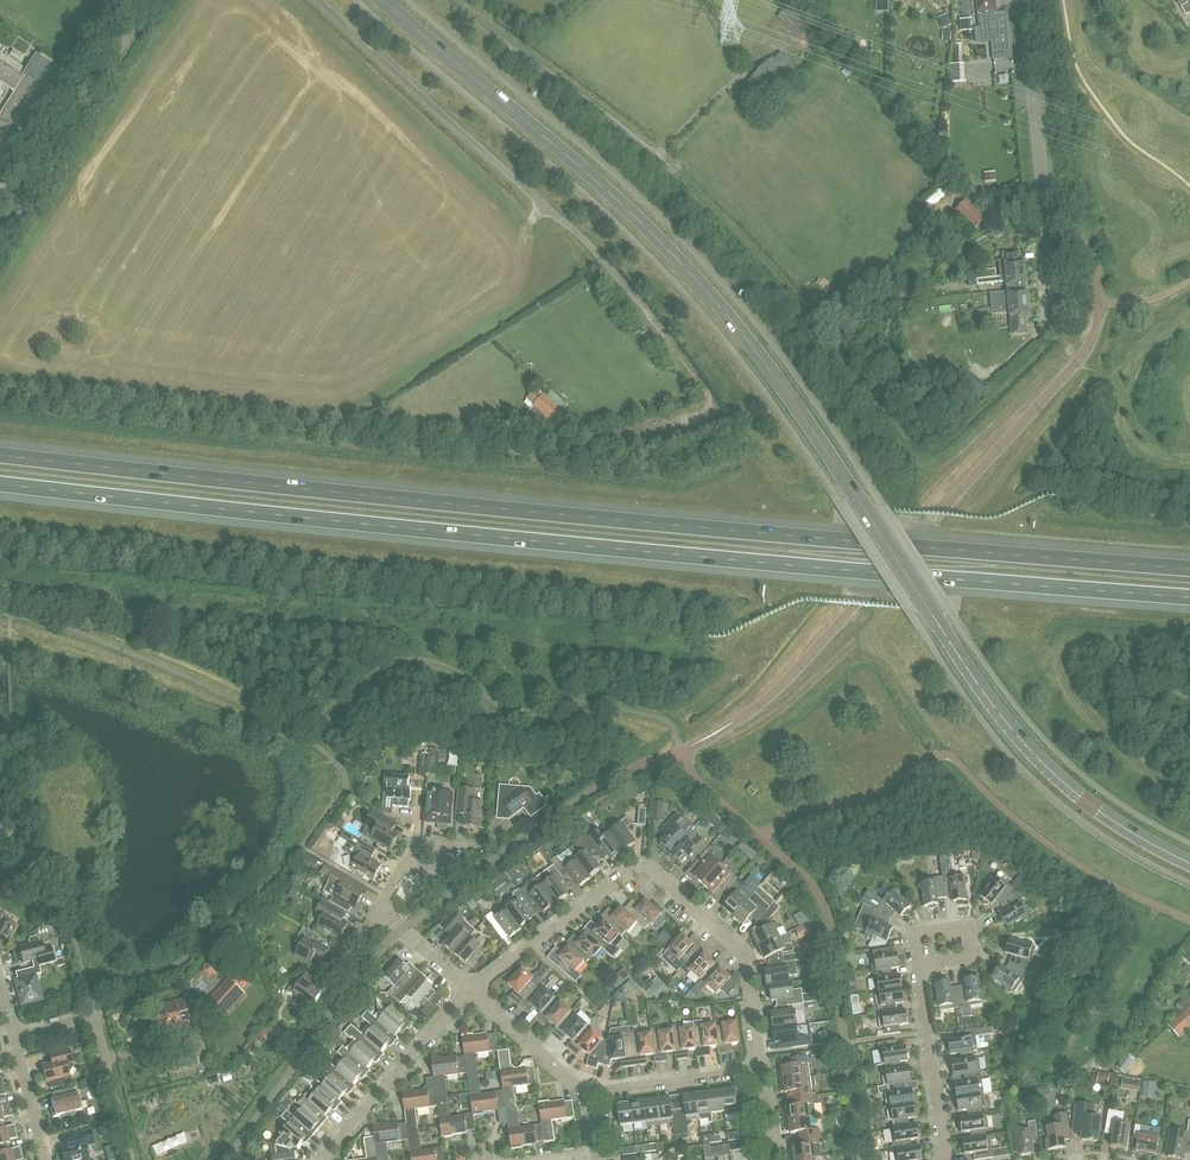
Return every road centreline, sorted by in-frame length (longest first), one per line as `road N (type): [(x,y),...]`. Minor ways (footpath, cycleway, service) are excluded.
road 1 (motorway): [(0,485),(1189,599)]
road 2 (motorway): [(1189,569),(669,526),(0,456)]
road 3 (secondary): [(1167,852),(1089,804),(1021,740),(772,374),(673,255),(381,0)]
road 4 (unclassified): [(320,0),(605,261),(707,390)]
road 5 (track): [(675,179),(763,263),(921,463)]
road 6 (unclassified): [(194,0),(0,304)]
road 7 (residential): [(1050,329),(1025,0)]
road 8 (unclassified): [(0,249),(154,0)]
road 9 (unclassified): [(675,179),(451,0)]
road 10 (residential): [(760,1070),(738,946),(644,868)]
road 11 (track): [(921,463),(941,466),(959,455),(1098,326)]
road 12 (residential): [(324,1159),(470,992)]
road 13 (residential): [(470,992),(644,868)]
road 14 (residential): [(919,966),(946,1159)]
road 15 (residential): [(588,1093),(760,1070)]
road 16 (residential): [(588,1093),(470,992)]
road 17 (residential): [(919,966),(966,960),(973,948),(970,932),(959,925),(922,931),(915,944)]
road 18 (residential): [(379,910),(421,841),(478,845)]
road 19 (residential): [(14,1038),(46,1159)]
road 20 (residential): [(470,992),(379,910)]

